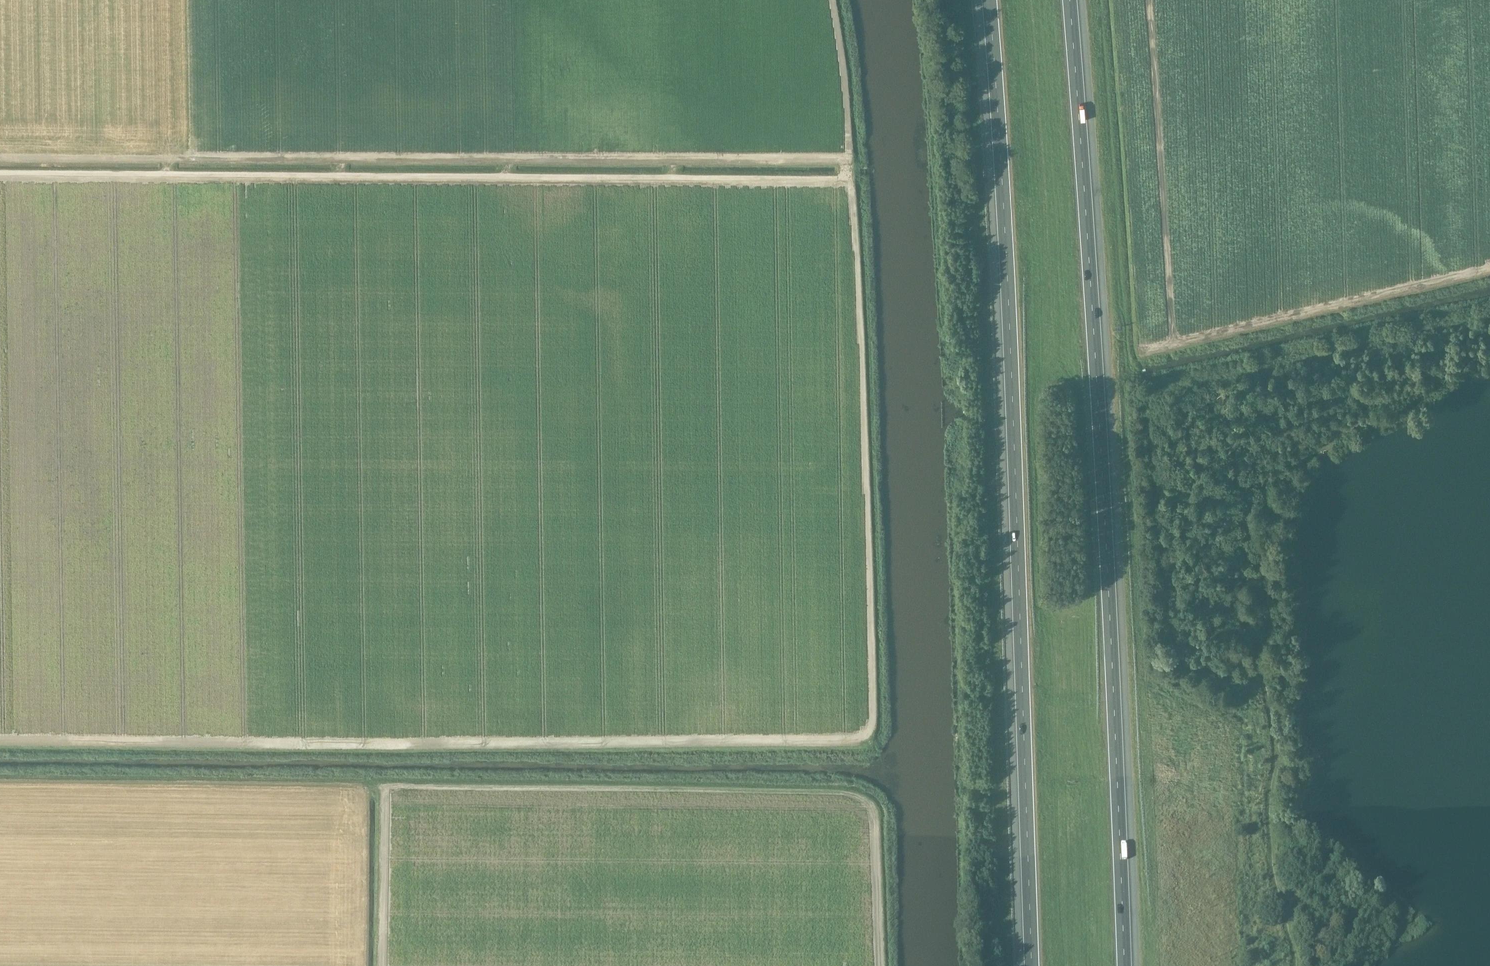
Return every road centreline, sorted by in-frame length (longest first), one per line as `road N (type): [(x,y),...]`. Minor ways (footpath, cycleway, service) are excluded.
road 1 (motorway): [(1123,965),(1106,528),(1070,0)]
road 2 (motorway): [(989,0),(1008,302),(1031,965)]
road 3 (track): [(1489,348),(1412,400),(1259,480),(1271,515),(1267,612),(1256,647),(1269,703),(1271,860),(1295,965)]
road 4 (track): [(1148,396),(1489,316)]
road 5 (track): [(1224,376),(1236,475),(1259,480)]

